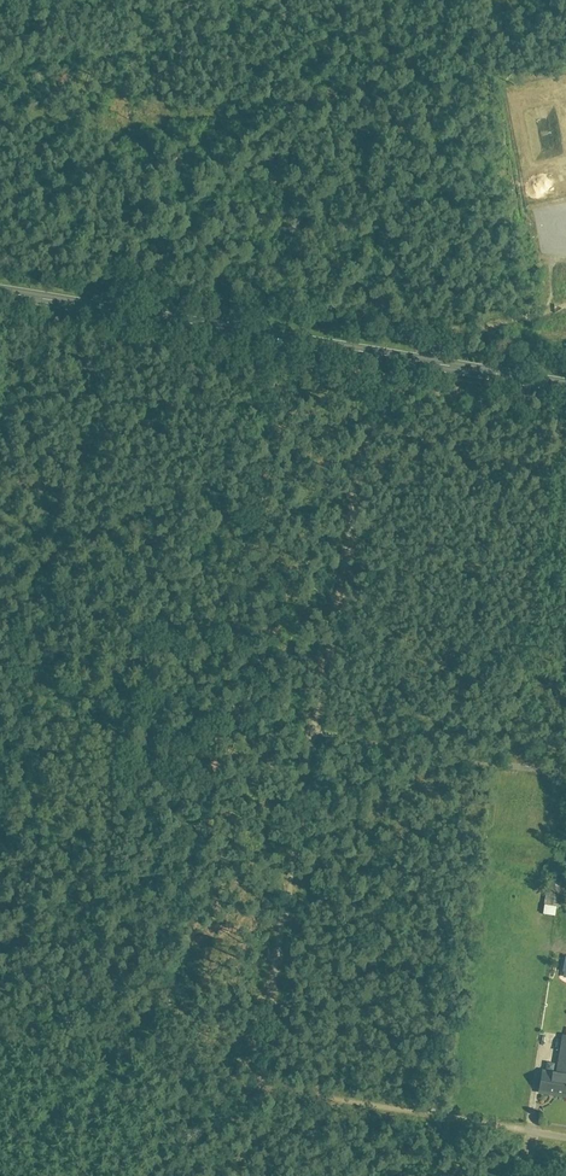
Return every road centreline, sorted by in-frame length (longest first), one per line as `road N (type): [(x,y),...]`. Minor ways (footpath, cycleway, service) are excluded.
road 1 (secondary): [(565,386),(0,293)]

